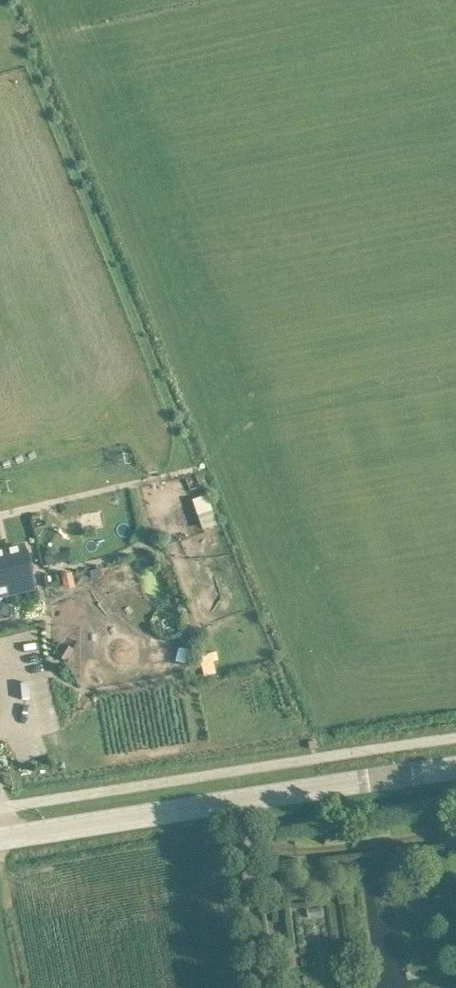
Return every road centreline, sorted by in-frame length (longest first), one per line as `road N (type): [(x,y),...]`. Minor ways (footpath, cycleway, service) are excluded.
road 1 (tertiary): [(0,838),(455,768)]

